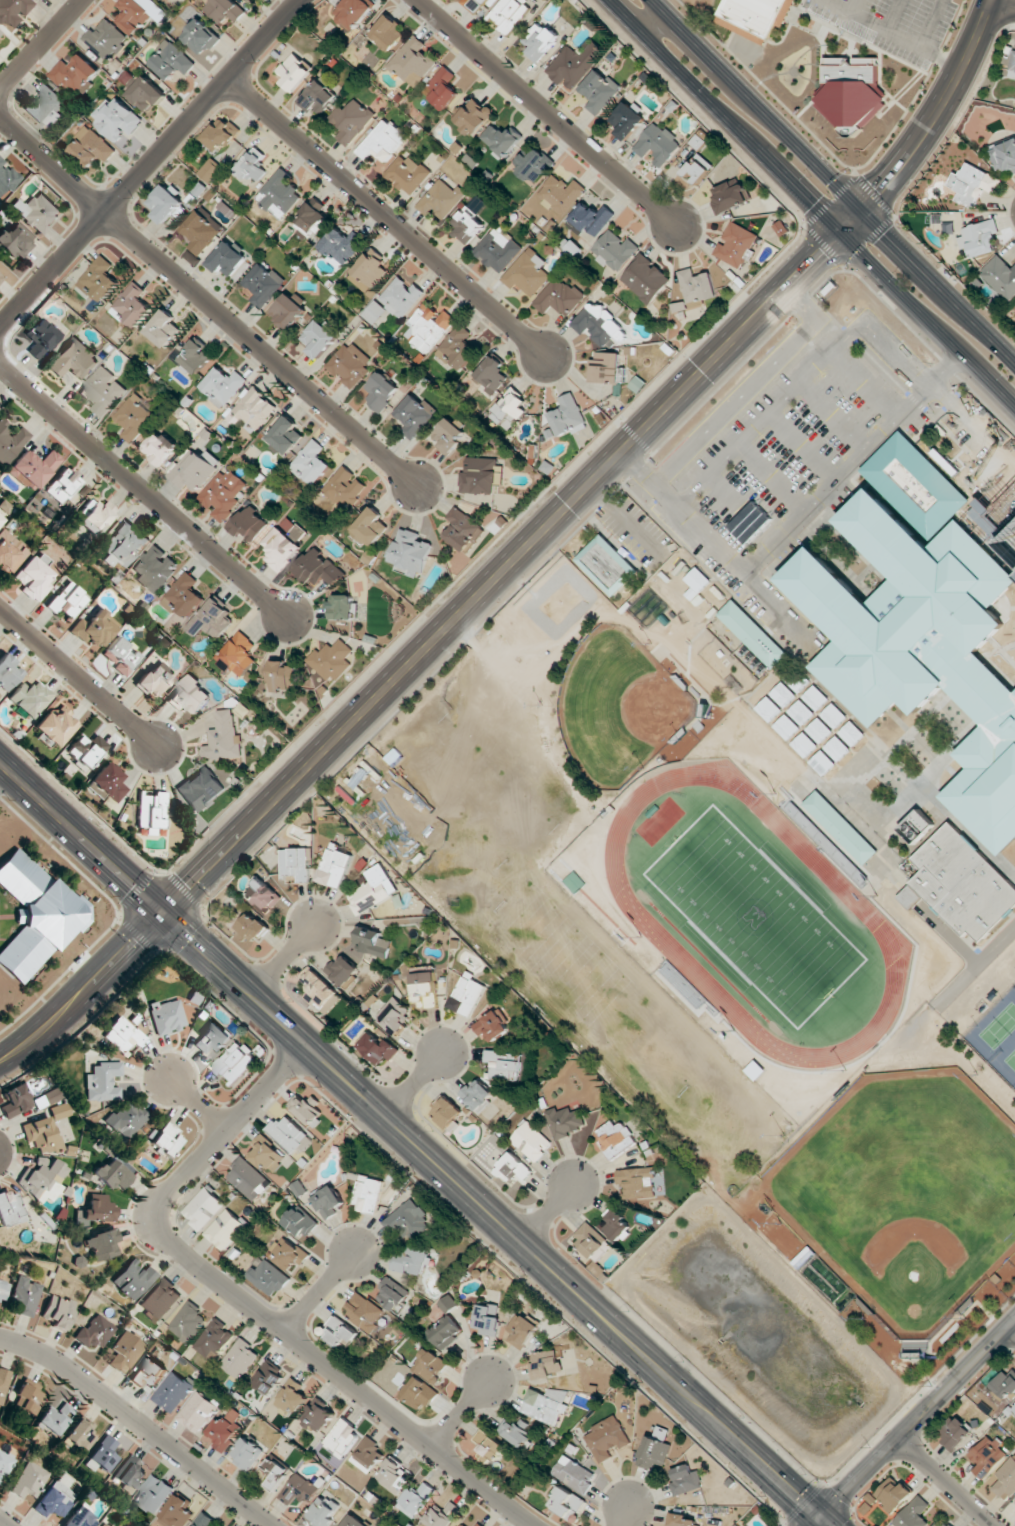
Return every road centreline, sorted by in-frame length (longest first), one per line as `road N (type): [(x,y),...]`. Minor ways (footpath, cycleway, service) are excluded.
road 1 (secondary): [(163,913),(829,1525)]
road 2 (tertiary): [(163,913),(786,289)]
road 3 (residential): [(533,1525),(161,1232),(161,1202),(306,1045)]
road 4 (secondary): [(609,0),(1014,407)]
road 5 (residential): [(0,115),(417,486)]
road 6 (secondary): [(1014,364),(653,0)]
road 7 (residential): [(301,0),(0,332)]
road 8 (residential): [(226,77),(546,358)]
road 9 (residential): [(0,366),(288,617)]
road 10 (tertiary): [(786,289),(931,127),(995,0)]
road 11 (residential): [(680,230),(418,0)]
road 12 (residential): [(270,1525),(79,1376),(0,1339)]
road 13 (tertiary): [(819,1517),(1014,1320)]
road 14 (secondary): [(0,763),(163,913)]
road 15 (tertiary): [(0,1062),(163,913)]
road 16 (residential): [(0,610),(156,746)]
road 17 (residential): [(898,1438),(993,1525)]
road 18 (residential): [(0,91),(81,0)]

